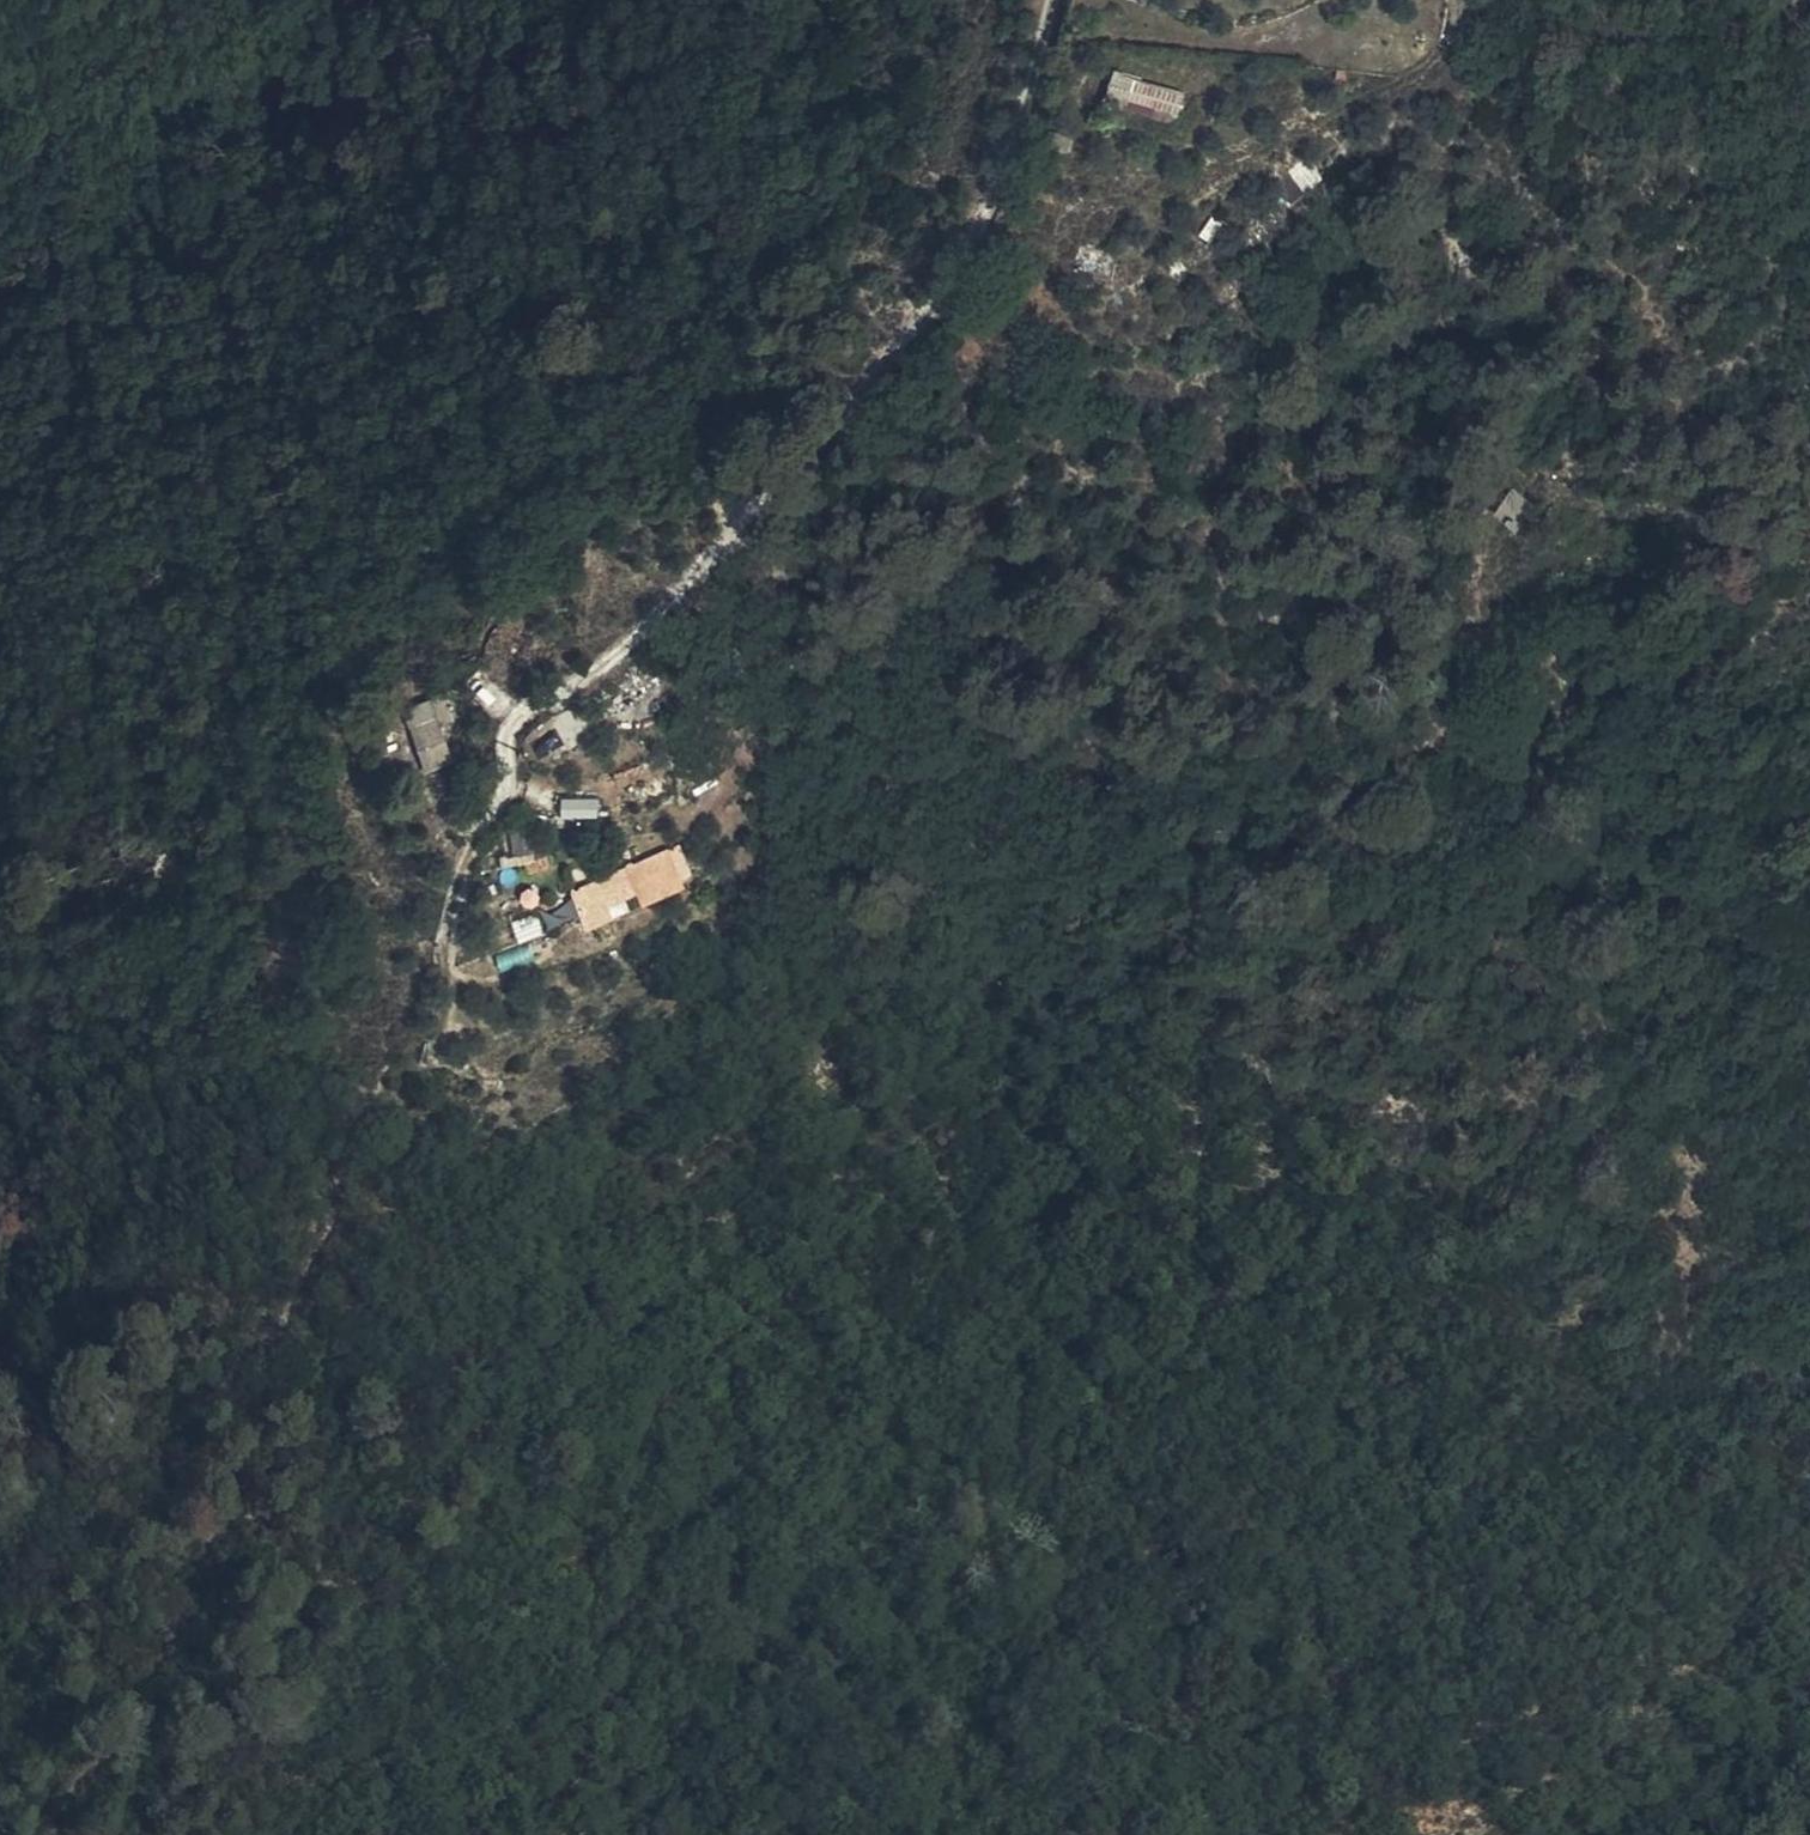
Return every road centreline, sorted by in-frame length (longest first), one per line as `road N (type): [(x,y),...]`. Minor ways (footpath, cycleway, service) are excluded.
road 1 (track): [(1052,0),(1006,154),(930,309),(616,660),(531,707)]

